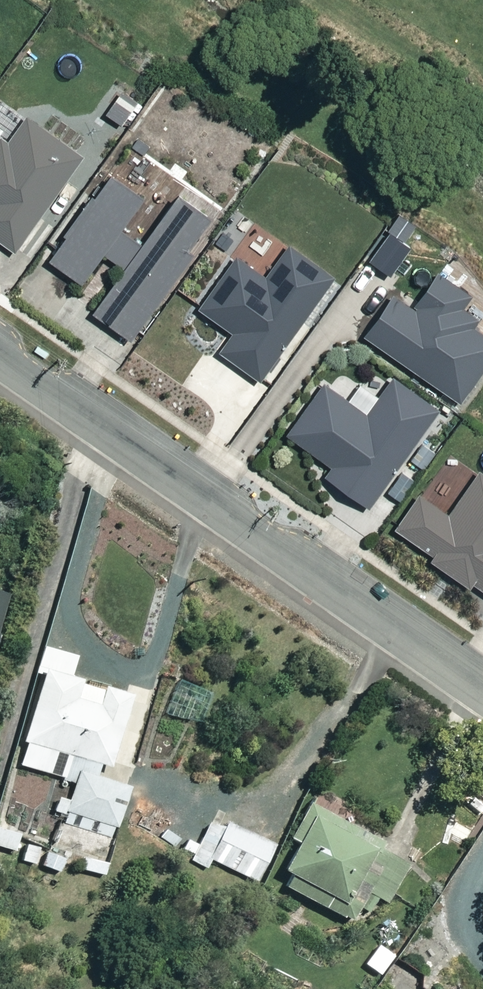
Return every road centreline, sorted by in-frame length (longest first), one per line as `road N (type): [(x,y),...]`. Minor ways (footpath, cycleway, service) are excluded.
road 1 (residential): [(482,696),(0,359)]

